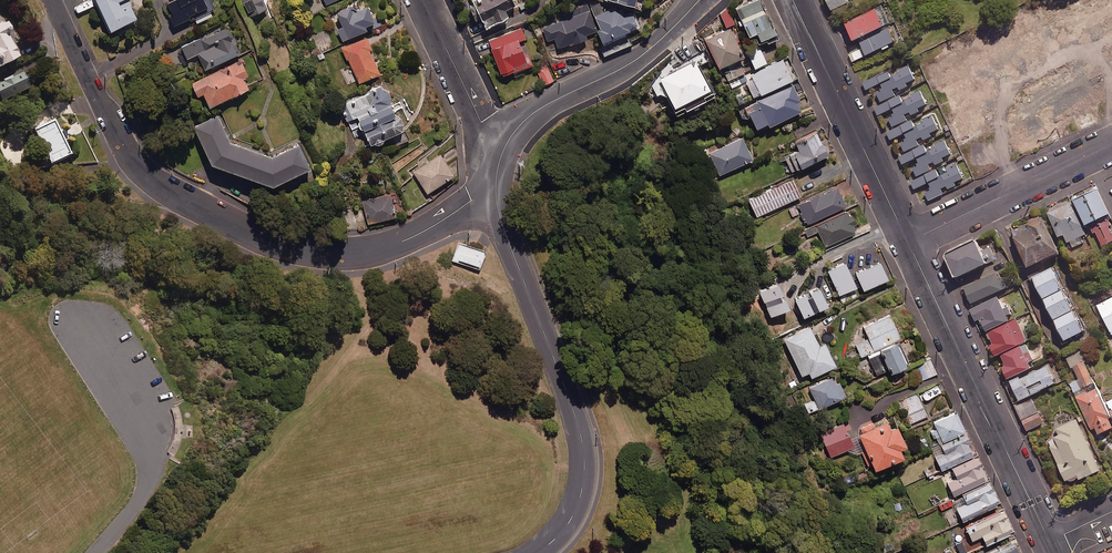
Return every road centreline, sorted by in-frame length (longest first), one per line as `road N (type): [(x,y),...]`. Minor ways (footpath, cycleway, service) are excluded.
road 1 (residential): [(495,171),(438,227),(385,246),(348,250),(250,231),(139,166),(53,0)]
road 2 (unclassified): [(495,171),(508,239),(573,406),(586,466),(574,518),(535,552)]
road 3 (residential): [(908,243),(1053,544)]
road 4 (residential): [(793,0),(908,243)]
road 5 (unclassified): [(702,0),(647,55),(521,122),(499,156)]
road 6 (residential): [(1111,146),(908,243)]
road 7 (residential): [(424,0),(499,156)]

